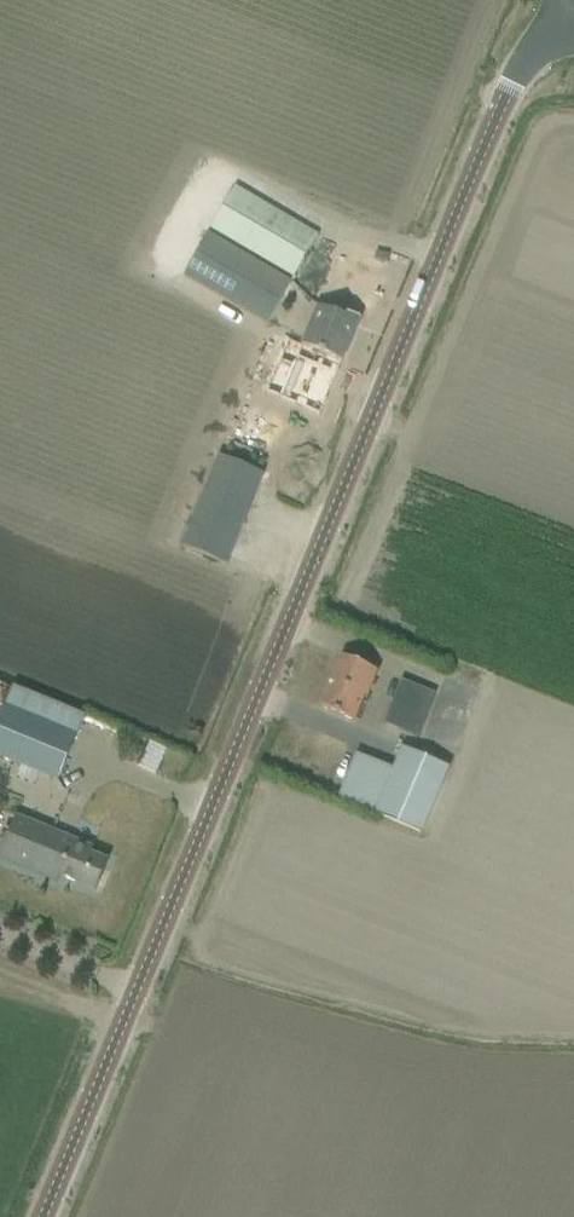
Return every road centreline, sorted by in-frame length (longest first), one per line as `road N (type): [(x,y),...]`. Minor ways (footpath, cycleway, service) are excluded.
road 1 (unclassified): [(45,1216),(512,99),(572,0)]

